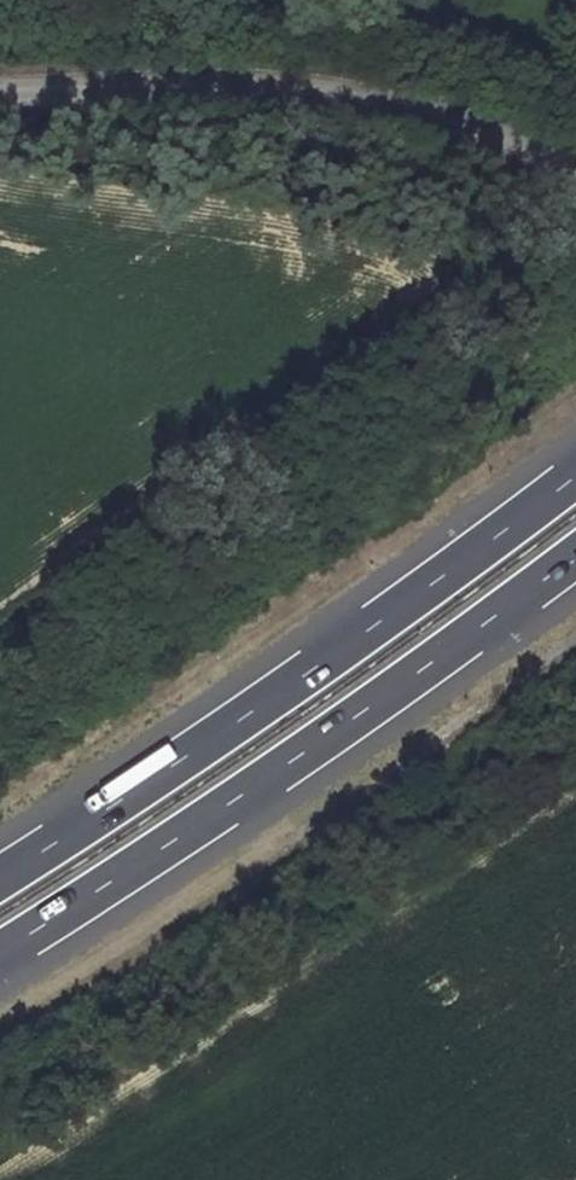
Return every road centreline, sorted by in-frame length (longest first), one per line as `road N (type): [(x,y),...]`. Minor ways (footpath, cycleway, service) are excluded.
road 1 (motorway): [(575,475),(233,726),(0,877)]
road 2 (motorway): [(0,952),(254,786),(575,553)]
road 3 (unclassified): [(0,91),(236,89),(394,109),(529,159),(575,186)]

